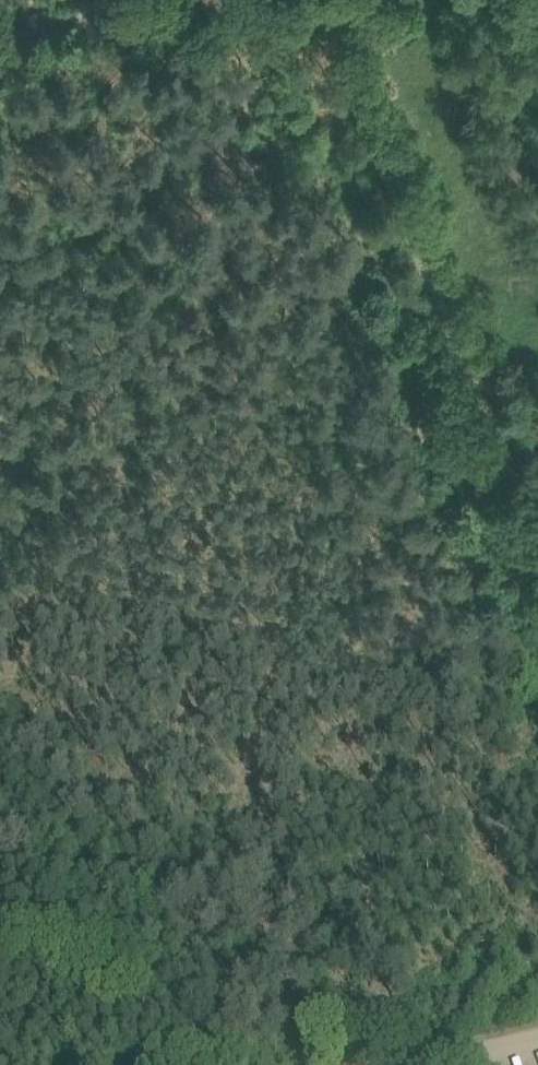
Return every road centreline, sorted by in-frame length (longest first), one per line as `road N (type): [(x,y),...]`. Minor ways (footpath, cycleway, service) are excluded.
road 1 (track): [(324,0),(537,528)]

